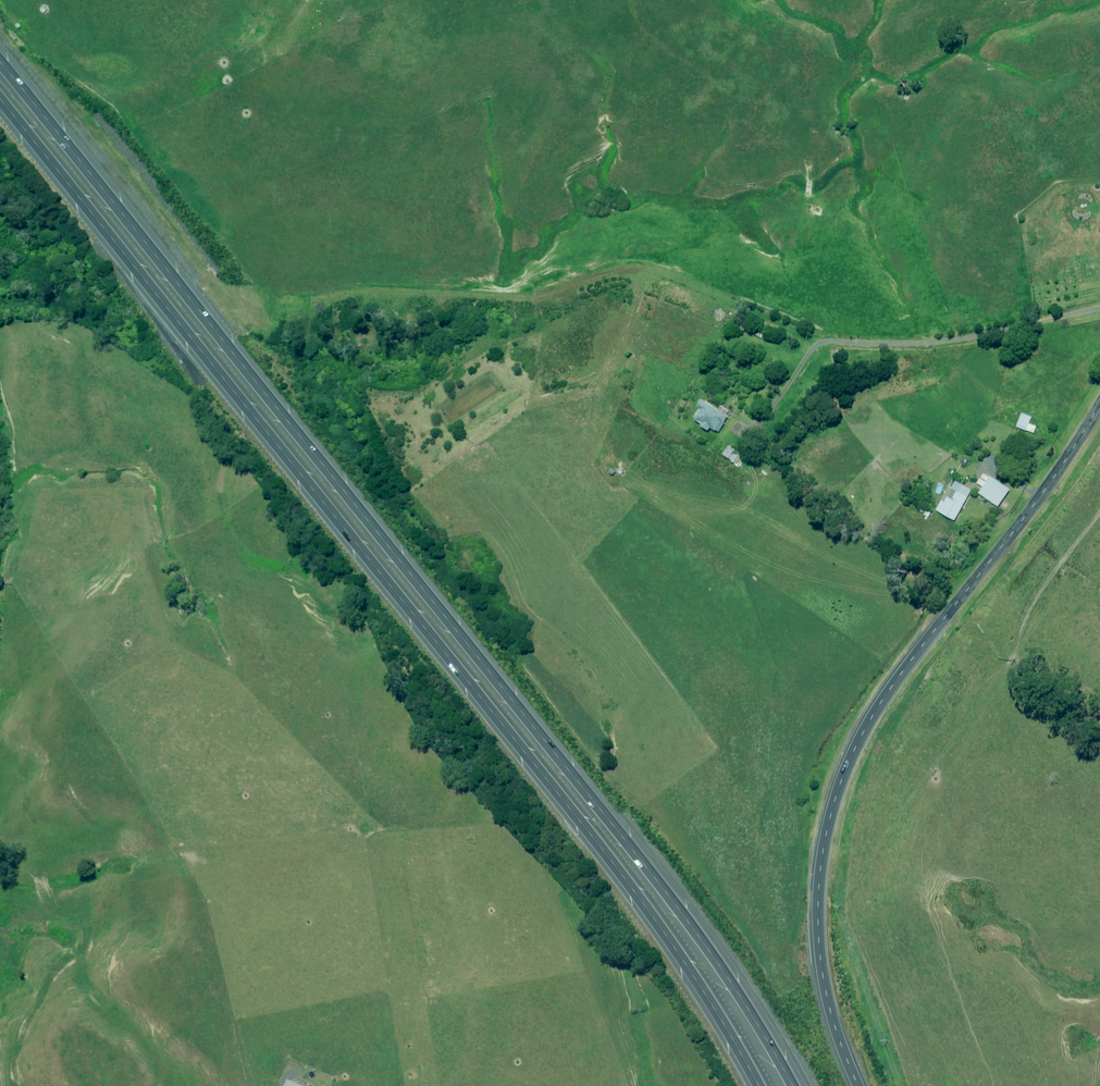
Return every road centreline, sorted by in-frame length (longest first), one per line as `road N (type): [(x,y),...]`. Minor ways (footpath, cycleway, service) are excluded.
road 1 (motorway): [(0,71),(660,890),(741,1009),(781,1085)]
road 2 (motorway): [(752,1085),(660,931),(602,854),(0,115)]
road 3 (unclassified): [(1099,405),(1057,477),(896,668),(847,750),(819,863),(818,917),(826,996),(853,1085)]
road 4 (track): [(809,343),(661,272),(527,299),(360,295),(269,318),(228,301),(200,272)]
road 5 (residential): [(1099,308),(936,343),(809,343)]

